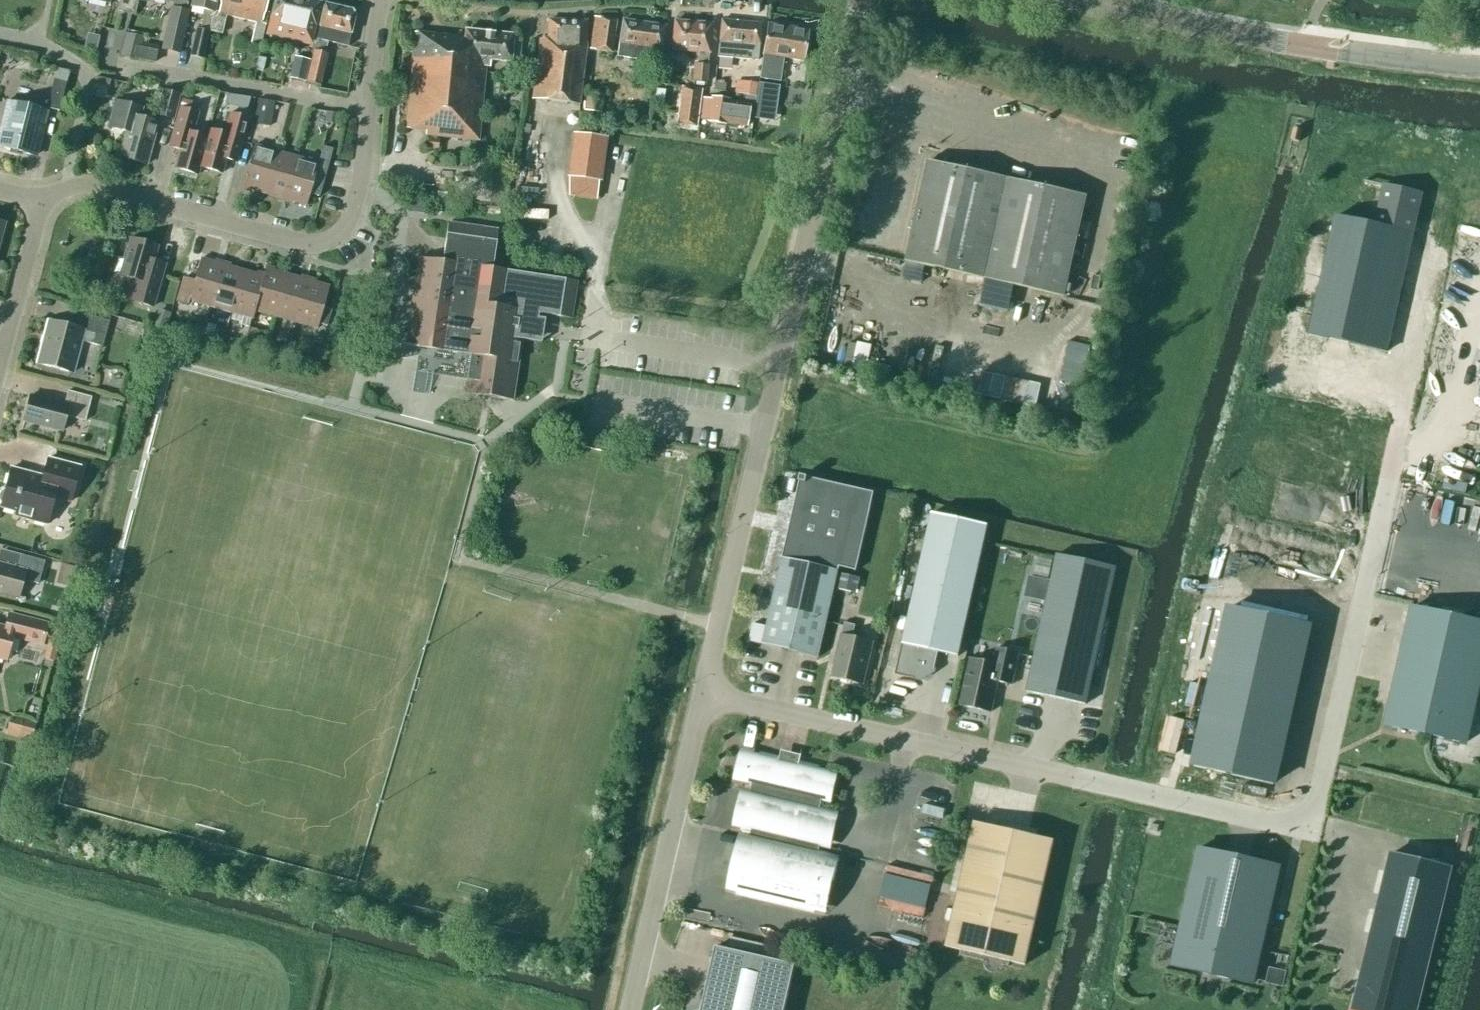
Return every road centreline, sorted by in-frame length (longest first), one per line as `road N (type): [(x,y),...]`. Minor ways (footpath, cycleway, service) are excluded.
road 1 (residential): [(1368,568),(1317,796),(1295,822),(702,694)]
road 2 (residential): [(702,694),(856,0)]
road 3 (residential): [(37,203),(63,186),(93,185),(316,242),(347,222),(362,173),(367,107)]
road 4 (tertiary): [(1479,68),(1327,53),(1066,0)]
road 5 (residential): [(629,1009),(702,694)]
road 6 (residential): [(367,107),(120,64)]
road 7 (track): [(1322,772),(1479,811)]
road 8 (residential): [(0,344),(37,203)]

